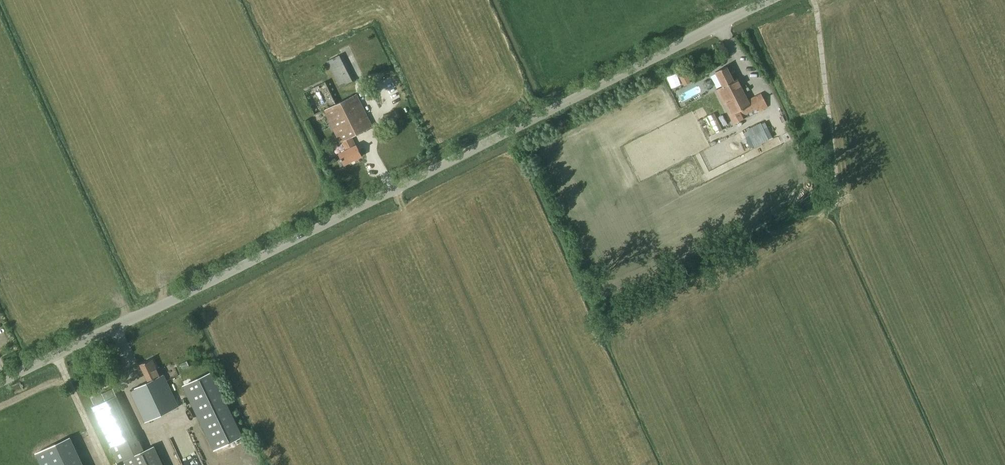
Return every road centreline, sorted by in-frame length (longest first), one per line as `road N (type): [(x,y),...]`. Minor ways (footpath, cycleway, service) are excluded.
road 1 (unclassified): [(0,377),(762,0)]

